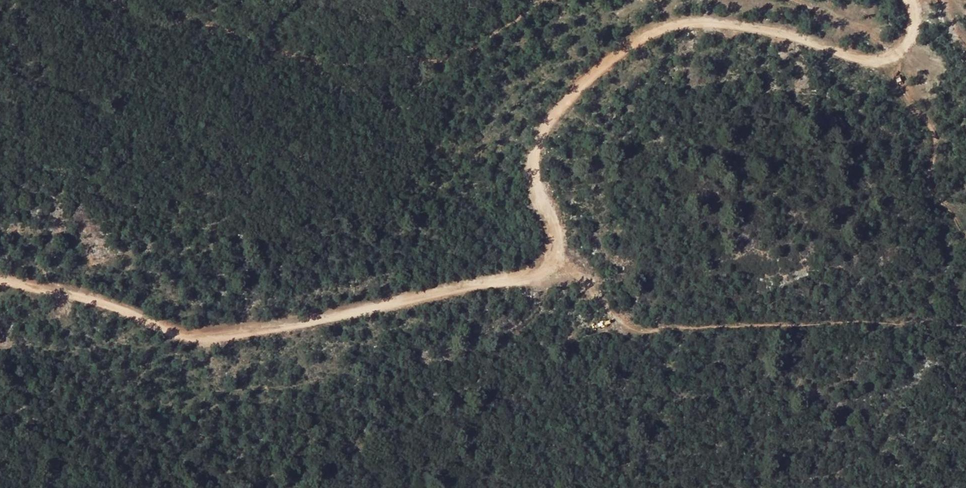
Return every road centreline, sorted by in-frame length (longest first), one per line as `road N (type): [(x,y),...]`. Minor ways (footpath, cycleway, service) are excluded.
road 1 (track): [(910,0),(913,31),(885,63),(758,21),(665,19),(572,91),(536,143),(535,173),(556,236),(555,251),(529,280),(183,338),(113,304),(0,281)]

